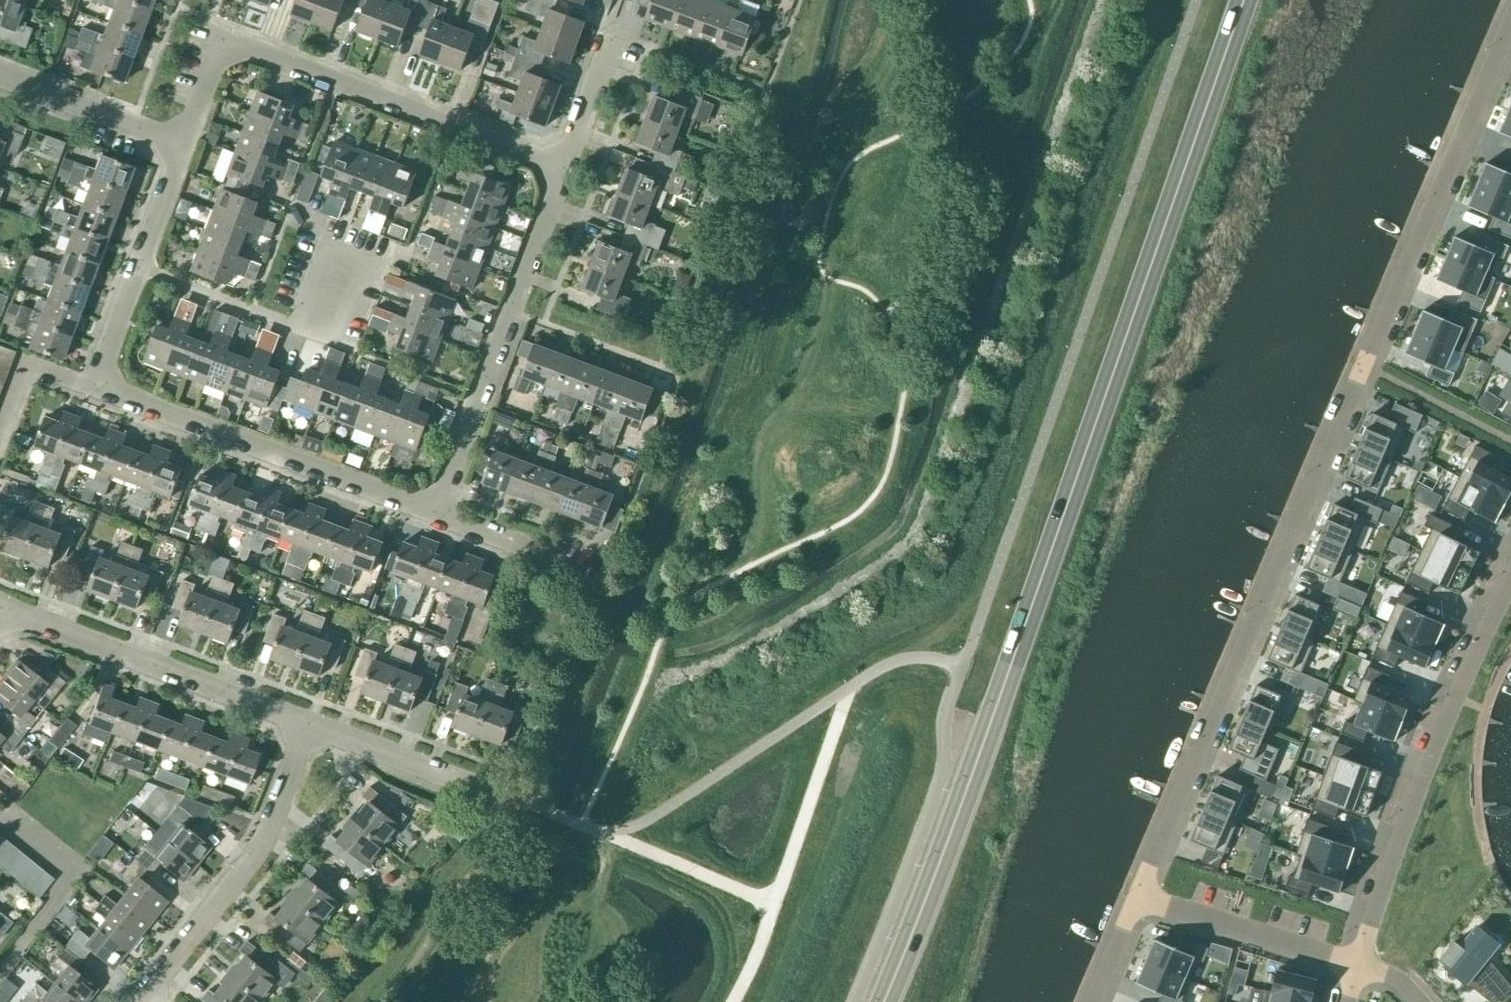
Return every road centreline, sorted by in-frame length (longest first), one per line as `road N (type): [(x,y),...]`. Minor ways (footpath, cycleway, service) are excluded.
road 1 (primary): [(885,1001),(990,730),(1244,0)]
road 2 (residential): [(1510,21),(1138,894)]
road 3 (residential): [(180,144),(93,384),(435,514)]
road 4 (residential): [(565,169),(220,38),(180,144)]
road 5 (unclassified): [(1357,966),(1418,789),(1510,577)]
road 6 (residential): [(565,169),(435,514)]
road 7 (unclassified): [(306,729),(0,620)]
road 8 (residential): [(152,993),(265,841),(306,729)]
road 9 (residential): [(1138,894),(1357,966)]
road 10 (unclassified): [(510,796),(306,729)]
road 11 (residential): [(180,144),(0,71)]
road 12 (residential): [(435,514),(589,567)]
road 13 (residential): [(565,169),(608,55)]

